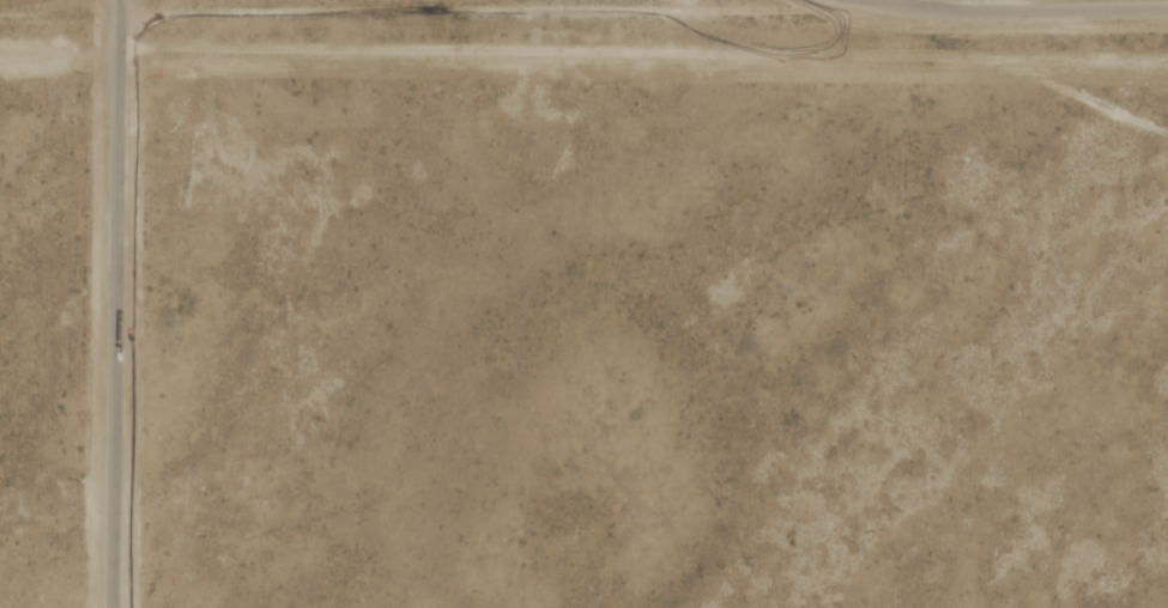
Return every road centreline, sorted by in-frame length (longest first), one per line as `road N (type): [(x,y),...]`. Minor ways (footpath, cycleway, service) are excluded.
road 1 (residential): [(117,17),(927,16)]
road 2 (residential): [(117,0),(112,607)]
road 3 (residential): [(1167,17),(927,16),(889,0)]

